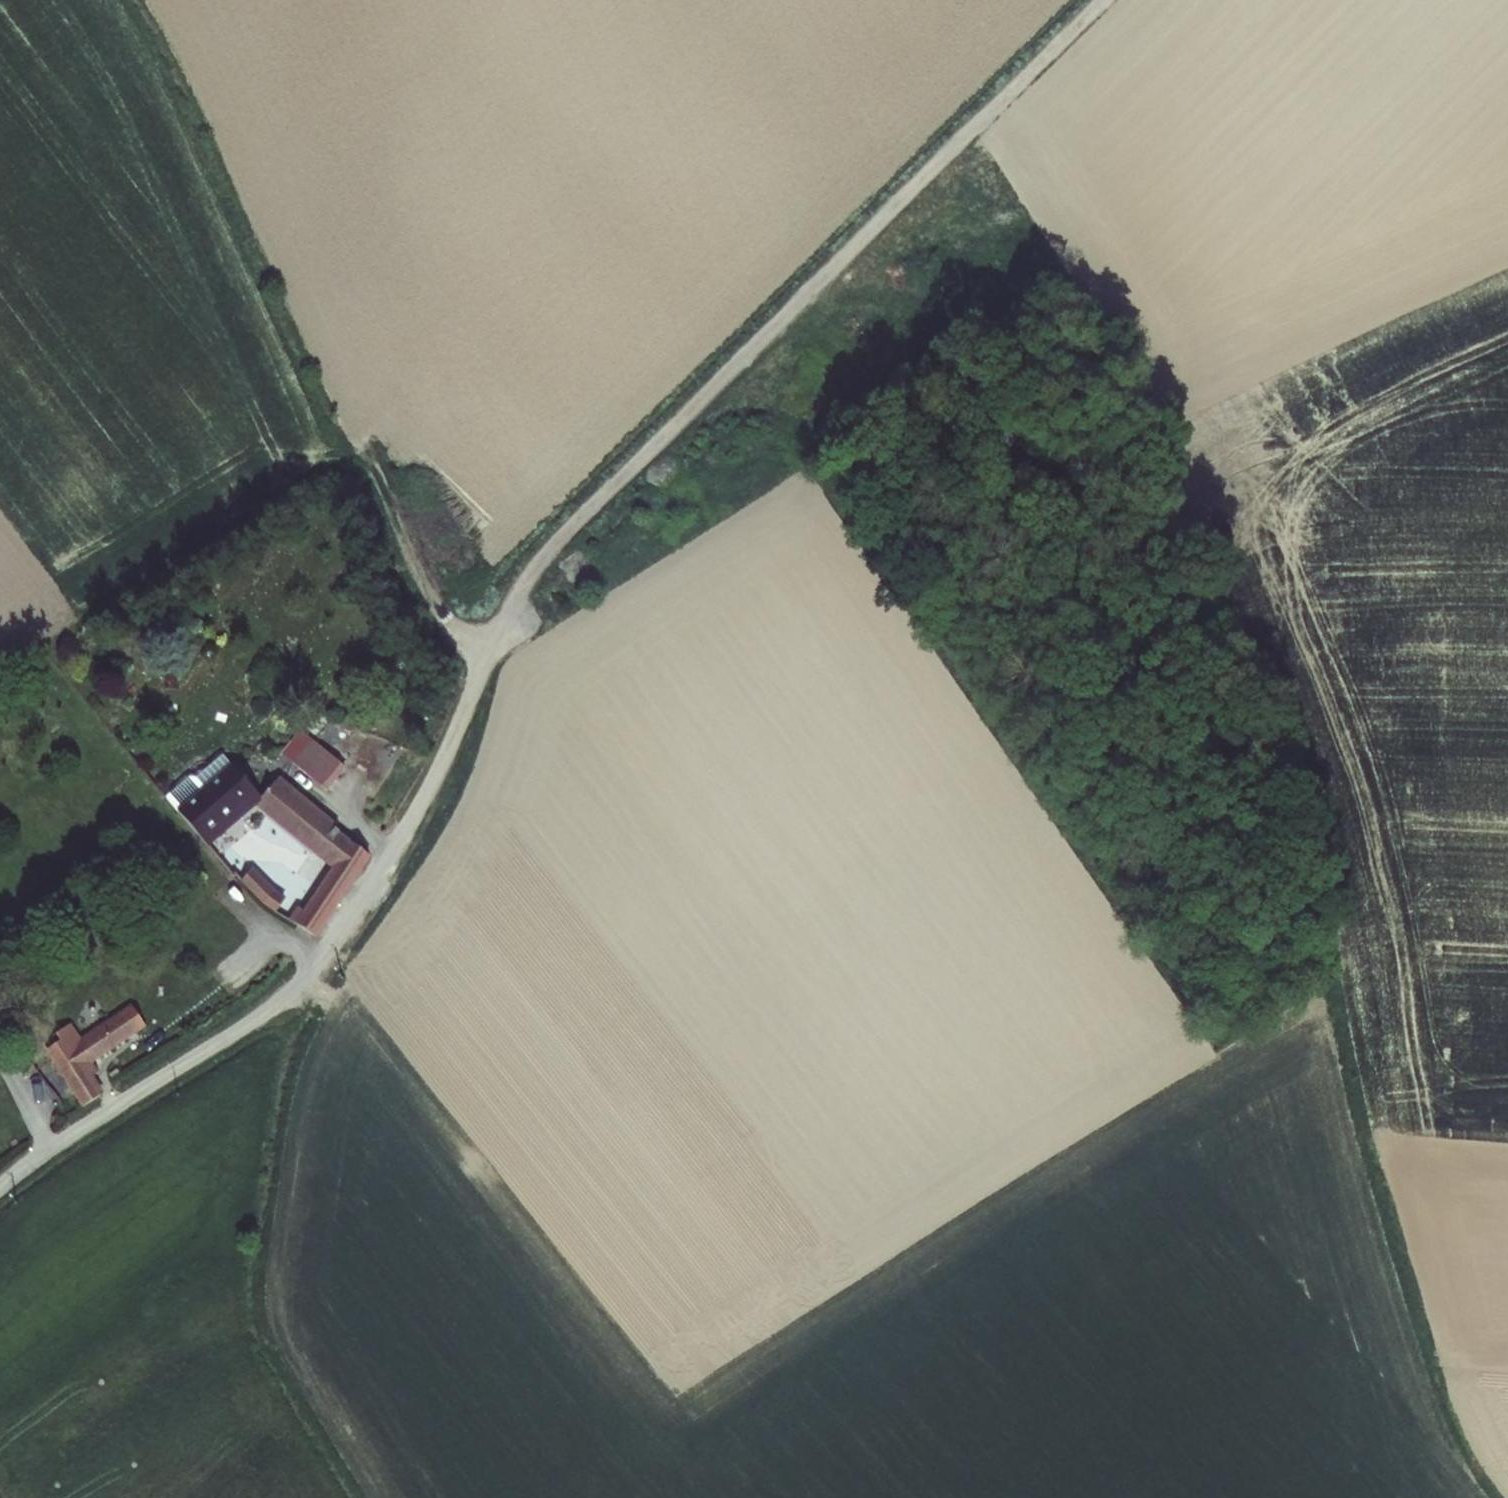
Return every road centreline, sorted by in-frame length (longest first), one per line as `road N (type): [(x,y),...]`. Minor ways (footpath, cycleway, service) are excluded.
road 1 (track): [(1102,0),(558,539),(505,622)]
road 2 (unclassified): [(505,622),(415,818),(314,966),(246,1025),(0,1186)]

